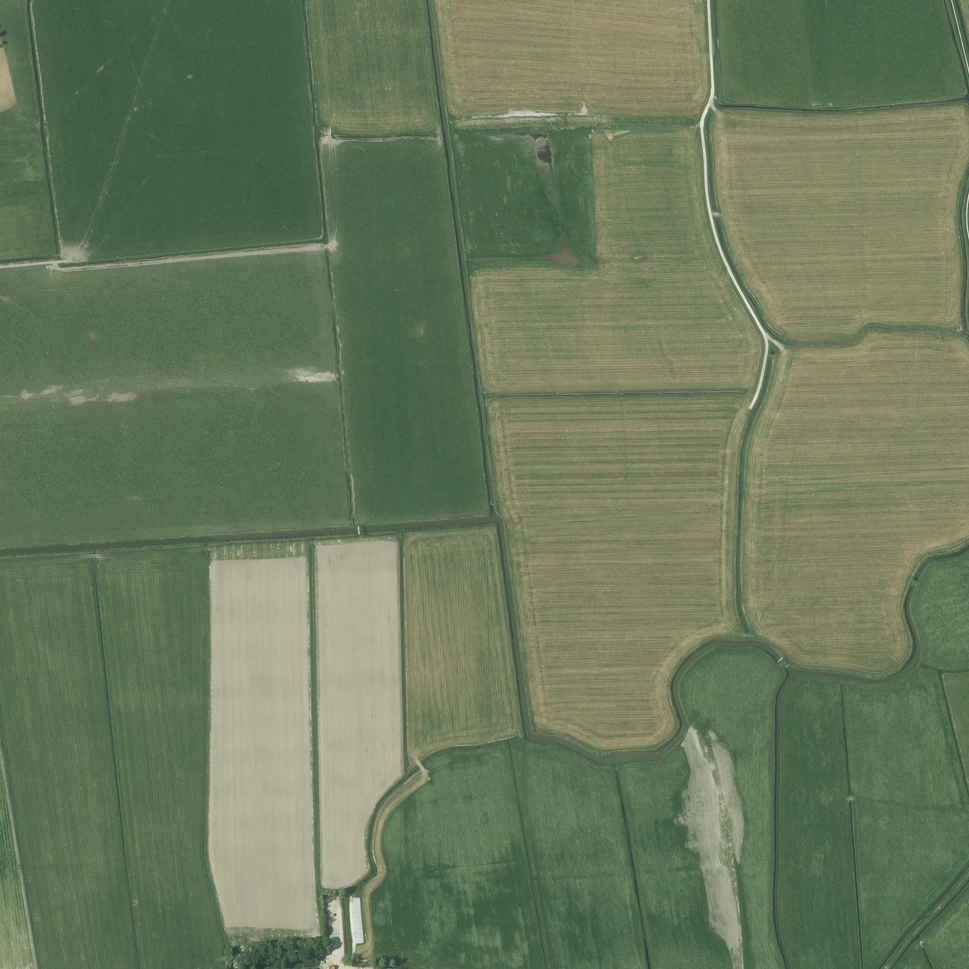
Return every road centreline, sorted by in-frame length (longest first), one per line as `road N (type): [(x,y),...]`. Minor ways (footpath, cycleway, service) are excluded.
road 1 (track): [(968,873),(885,968)]

